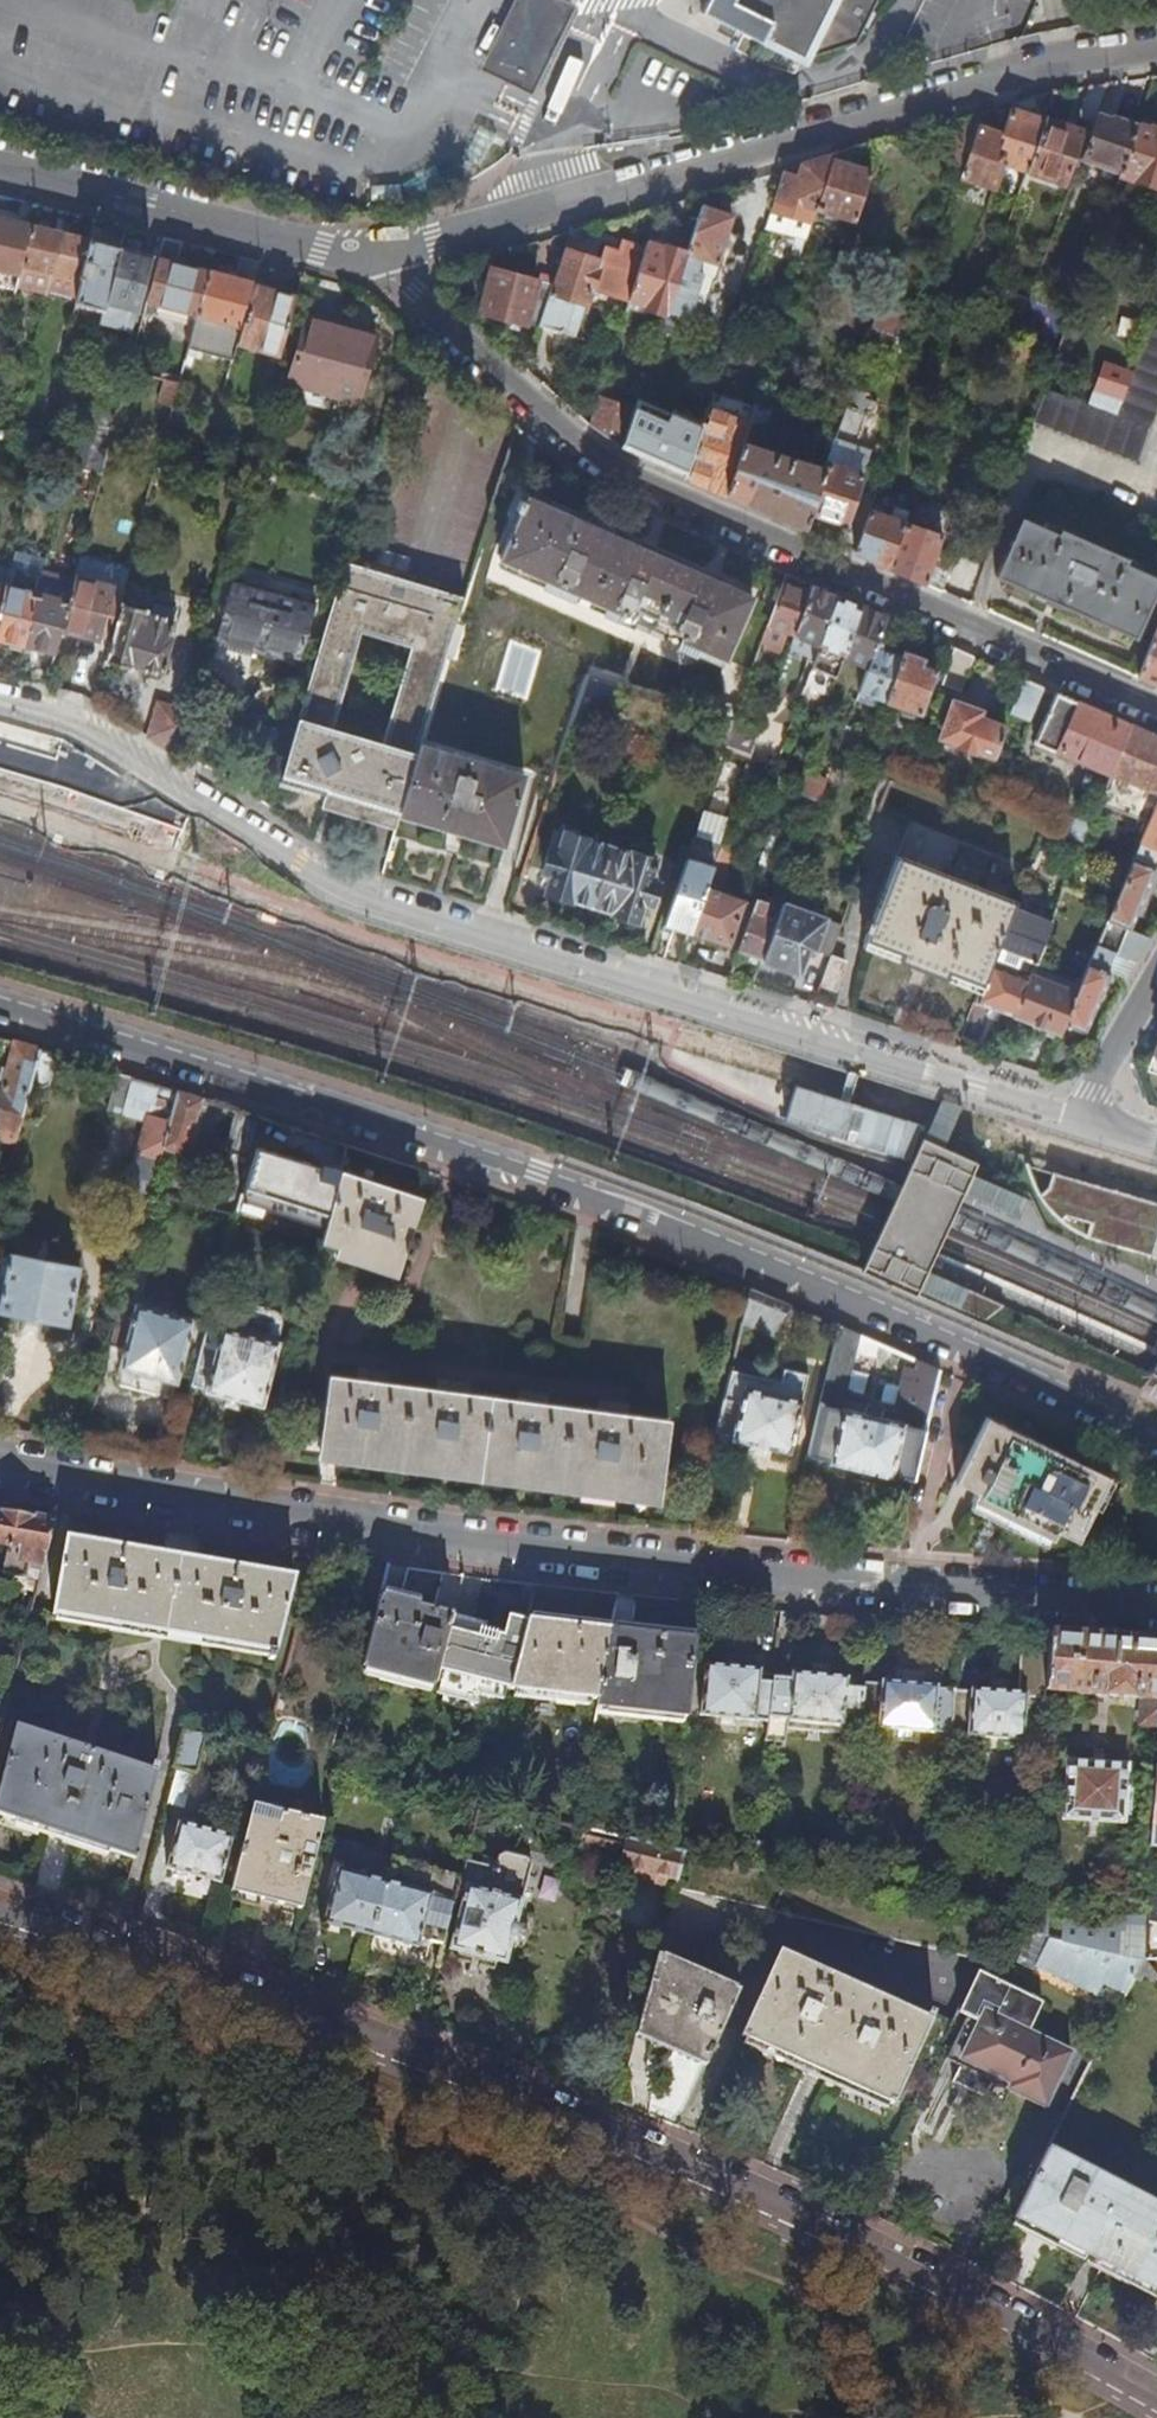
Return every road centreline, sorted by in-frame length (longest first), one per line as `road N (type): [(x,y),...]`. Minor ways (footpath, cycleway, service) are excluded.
road 1 (residential): [(0,1913),(414,2054),(823,2229),(1156,2402)]
road 2 (residential): [(1156,1446),(1074,1399),(851,1298),(596,1196),(0,1005)]
road 3 (residential): [(0,1464),(528,1547),(1156,1607)]
road 4 (residential): [(0,706),(72,727),(339,895),(973,1085)]
road 5 (residential): [(1156,708),(611,463),(375,262)]
road 6 (residential): [(1156,51),(1024,71),(375,262)]
road 7 (residential): [(375,262),(0,168)]
road 8 (residential): [(1156,972),(1078,1116)]

